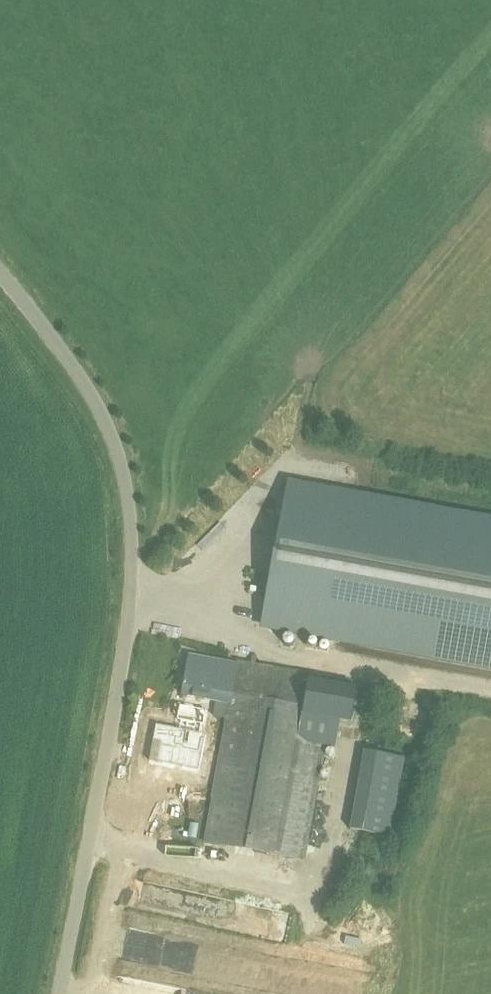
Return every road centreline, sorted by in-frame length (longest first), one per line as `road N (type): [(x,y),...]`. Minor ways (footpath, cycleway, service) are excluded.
road 1 (unclassified): [(59,993),(127,637),(132,545),(107,424),(63,350),(0,272)]

